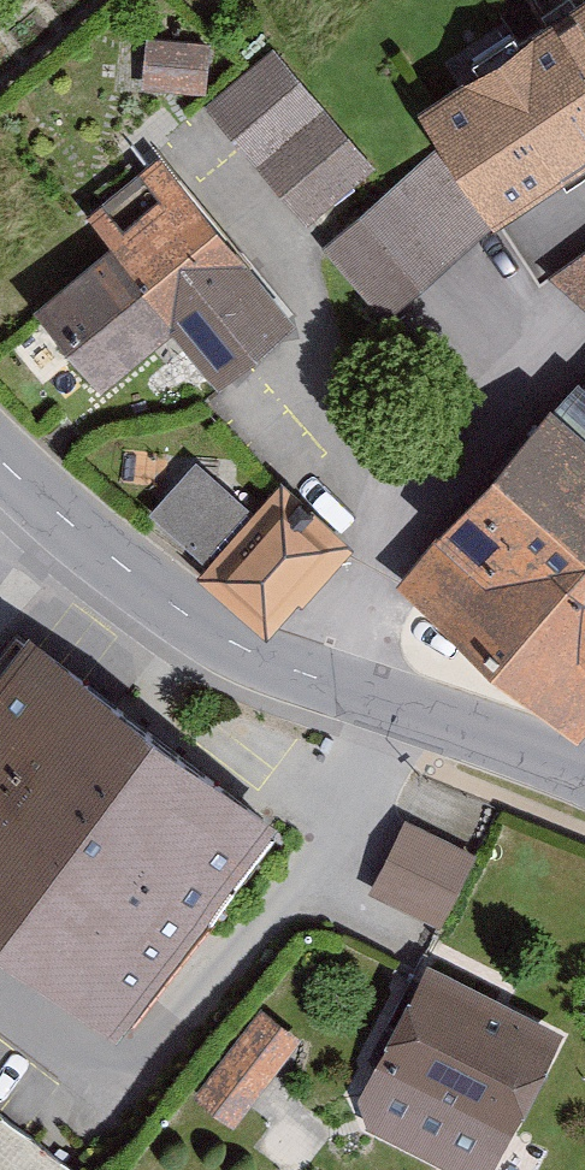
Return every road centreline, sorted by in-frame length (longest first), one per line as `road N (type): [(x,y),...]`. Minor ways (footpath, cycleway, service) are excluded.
road 1 (tertiary): [(0,455),(68,527),(250,655),(584,778)]

